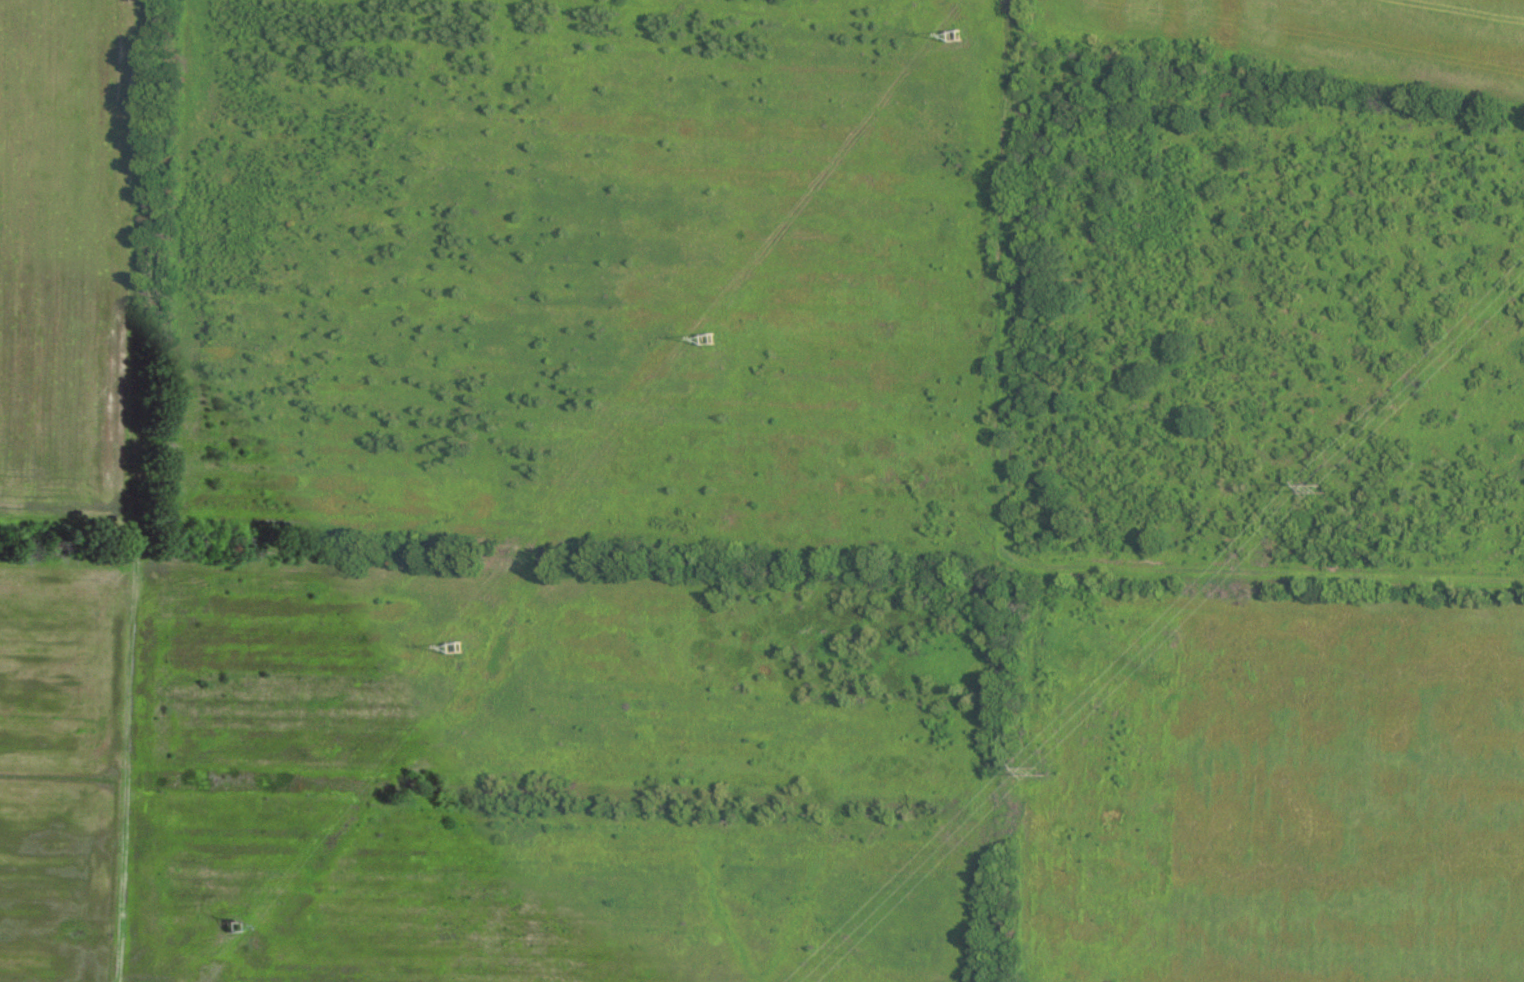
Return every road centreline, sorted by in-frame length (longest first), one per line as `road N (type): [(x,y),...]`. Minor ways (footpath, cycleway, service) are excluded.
road 1 (track): [(1523,579),(987,557)]

